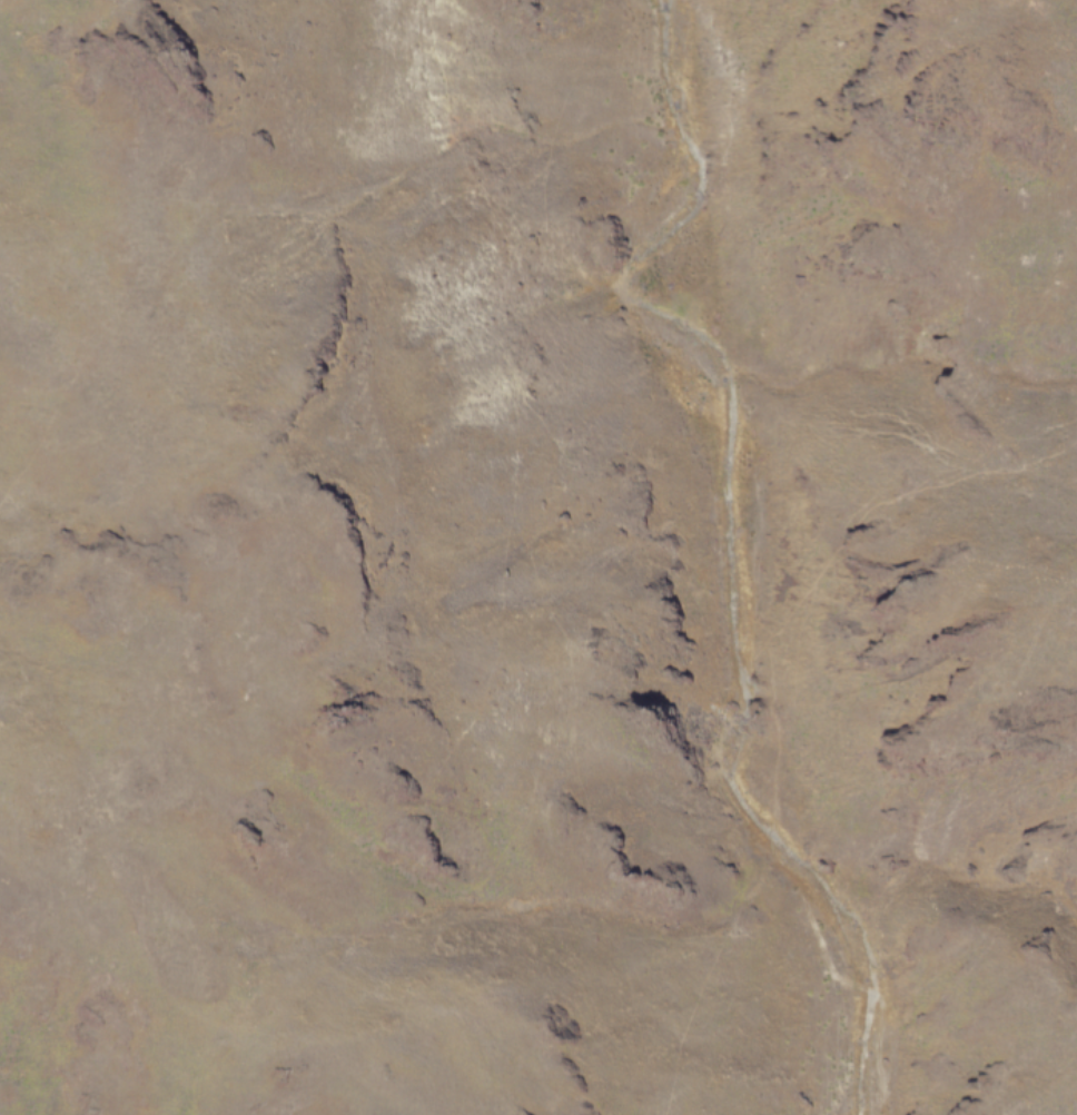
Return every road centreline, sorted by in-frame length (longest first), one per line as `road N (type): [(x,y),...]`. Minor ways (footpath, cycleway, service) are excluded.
road 1 (track): [(886,1114),(876,1042),(883,1006),(868,980),(840,980),(827,963),(792,877),(771,858),(775,825)]

